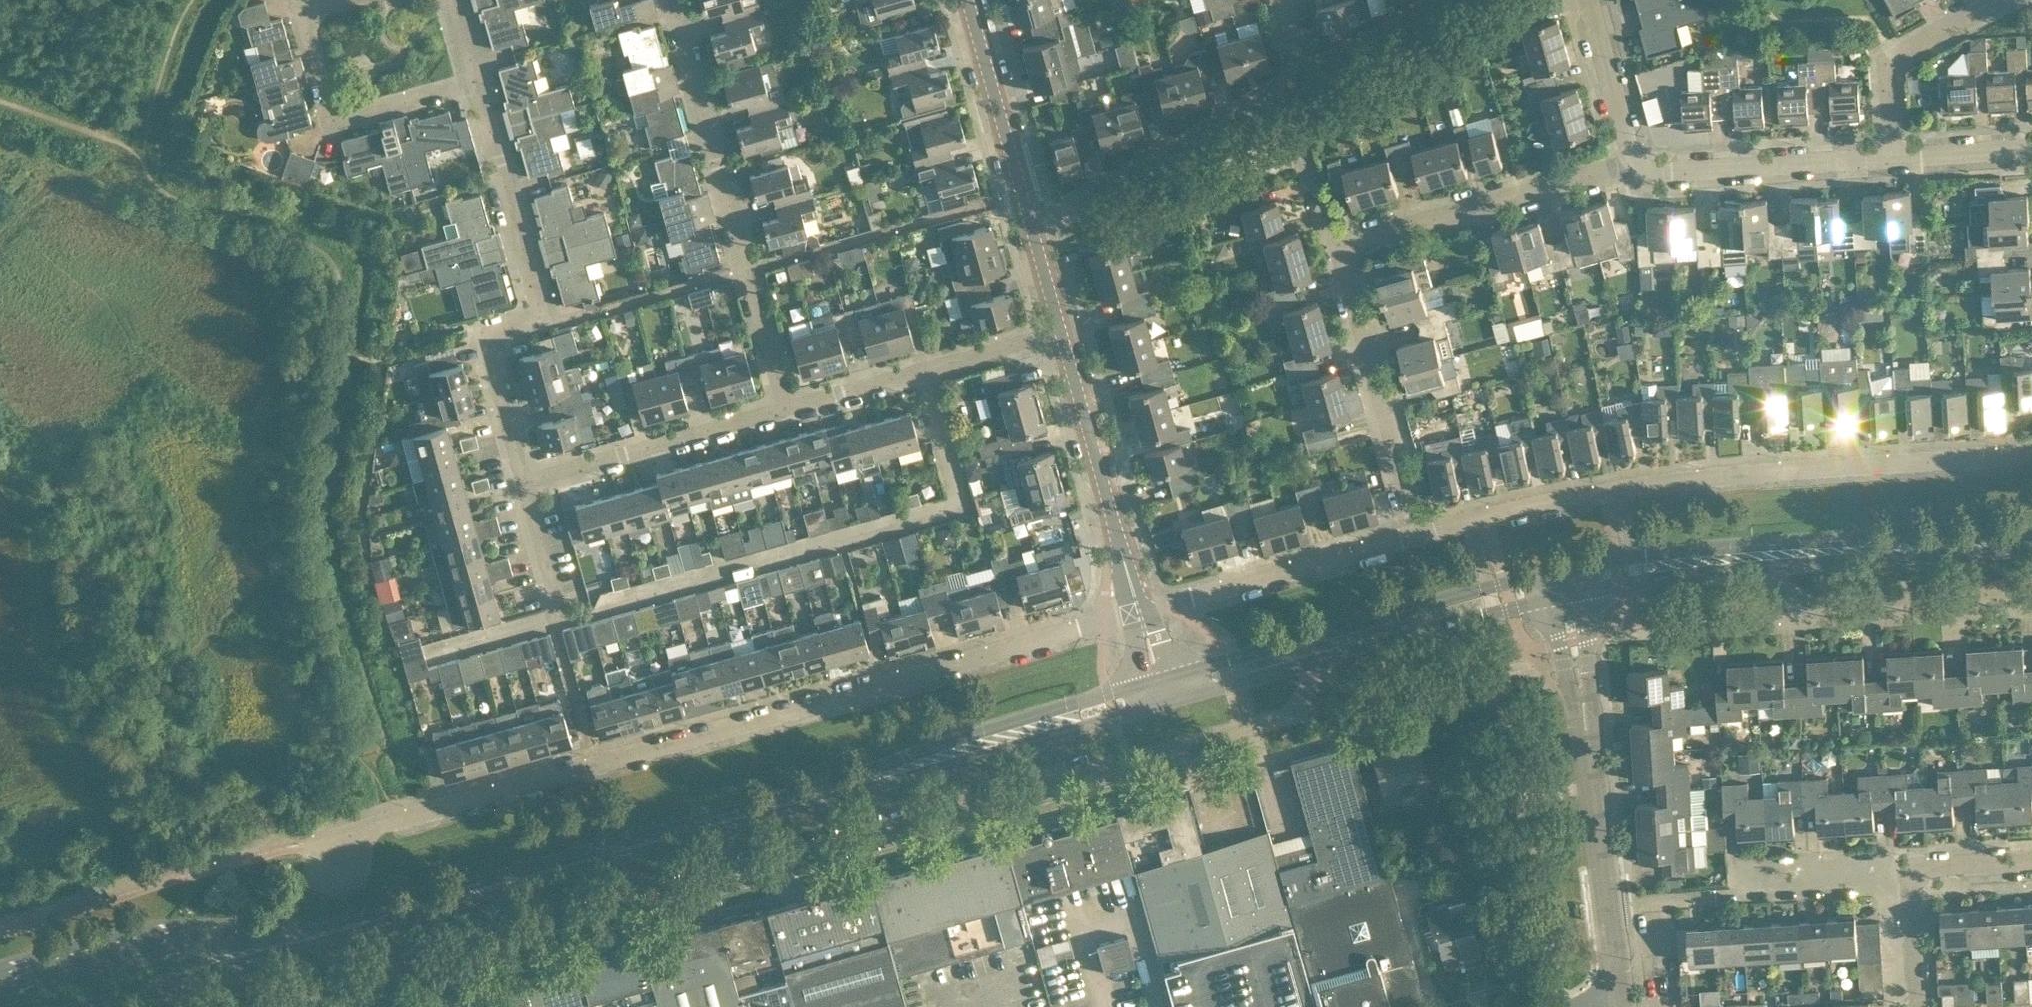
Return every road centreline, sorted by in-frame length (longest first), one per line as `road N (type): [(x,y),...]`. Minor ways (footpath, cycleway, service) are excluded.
road 1 (unclassified): [(244,1006),(1295,711),(1330,655)]
road 2 (unclassified): [(333,838),(1138,610)]
road 3 (secondary): [(297,944),(1020,734)]
road 4 (residential): [(2031,452),(1606,489),(1420,532)]
road 5 (residential): [(1420,532),(1342,244),(1634,159)]
road 6 (residential): [(519,478),(488,354),(499,323),(532,314),(538,291),(474,79)]
road 7 (residential): [(789,405),(673,0)]
road 8 (secondary): [(1559,571),(1169,673)]
road 9 (secondary): [(297,944),(184,940),(0,990)]
road 10 (residential): [(474,79),(335,120),(302,12),(343,0)]
road 11 (tertiary): [(1619,996),(1584,703)]
road 12 (residential): [(1031,225),(1291,88)]
road 13 (residential): [(1748,568),(1823,607),(2031,593)]
road 14 (residential): [(1420,532),(1138,610)]
road 15 (tertiary): [(1138,610),(1062,332)]
road 16 (residential): [(789,405),(1062,332)]
road 17 (residential): [(519,478),(789,405)]
road 18 (secondary): [(1820,553),(1726,547),(1559,571)]
road 19 (residential): [(1634,159),(1893,149)]
road 20 (tertiary): [(1031,225),(967,0)]
road 21 (secondary): [(1330,655),(1552,600)]
road 22 (secondary): [(83,1006),(297,944)]
road 23 (secondary): [(1820,553),(2031,540)]
road 24 (residential): [(1893,149),(1892,57),(1993,0)]
road 25 (residential): [(1291,88),(1447,0)]
road 26 (secondary): [(1164,704),(1330,655)]
road 27 (residential): [(1909,870),(1740,878)]
road 28 (secondary): [(1582,594),(1748,568)]
road 29 (residential): [(1590,0),(1634,159)]
road 30 (secondary): [(1020,734),(1164,704)]
road 31 (residential): [(552,615),(519,478)]
road 32 (residential): [(1893,149),(2031,143)]
road 33 (residential): [(1919,1006),(1909,870)]
road 34 (secondary): [(1141,681),(1061,706),(1020,734)]
road 35 (residential): [(2031,862),(1909,870)]

